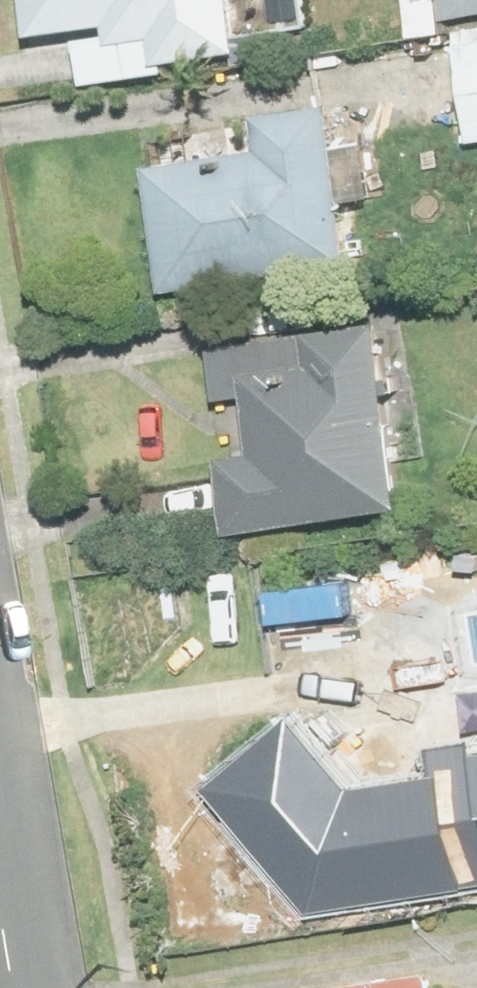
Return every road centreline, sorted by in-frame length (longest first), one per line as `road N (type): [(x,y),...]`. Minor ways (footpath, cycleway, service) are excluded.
road 1 (residential): [(0,812),(33,987)]

